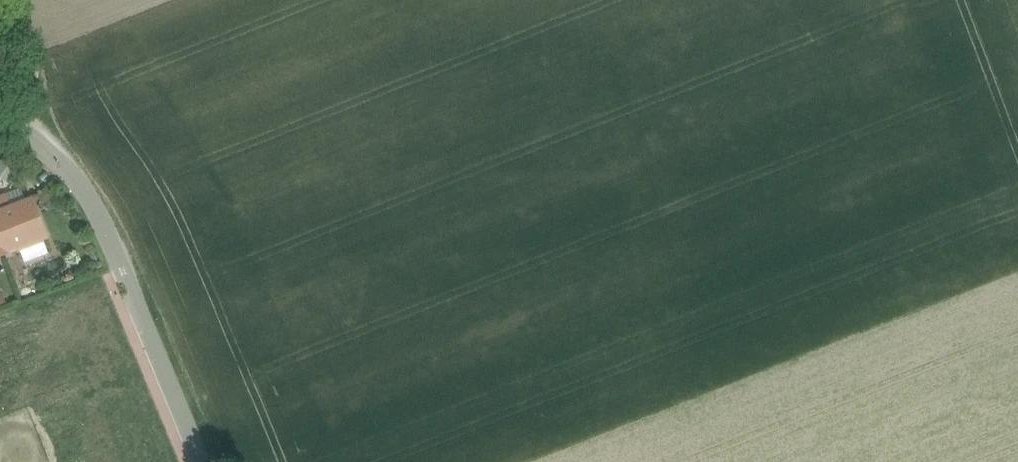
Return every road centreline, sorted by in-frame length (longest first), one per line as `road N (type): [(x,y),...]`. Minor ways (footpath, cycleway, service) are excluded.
road 1 (residential): [(213,461),(66,160),(33,129),(0,116)]
road 2 (track): [(33,129),(27,53),(4,0)]

